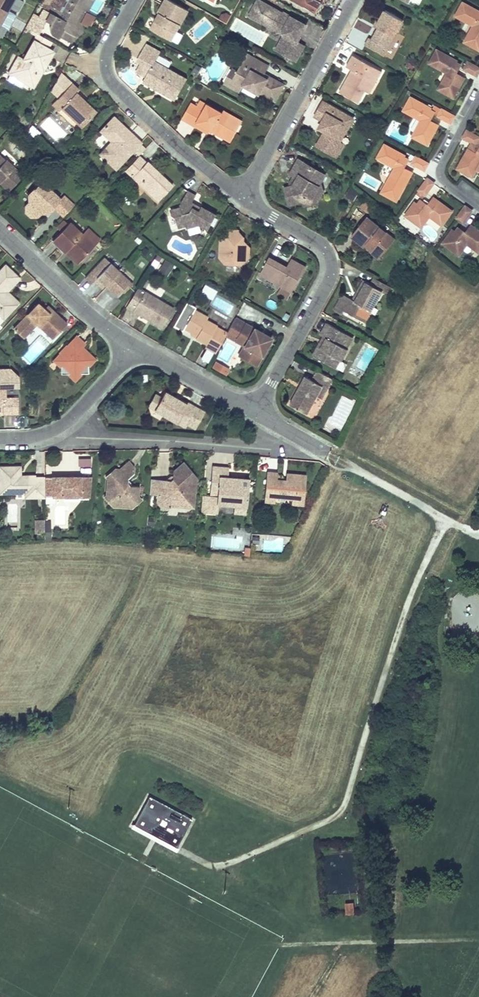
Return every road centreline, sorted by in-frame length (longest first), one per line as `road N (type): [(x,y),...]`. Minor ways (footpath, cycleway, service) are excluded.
road 1 (residential): [(242,197),(316,241),(331,264),(255,413)]
road 2 (residential): [(42,436),(271,450),(284,430)]
road 3 (residential): [(353,0),(242,197)]
road 4 (residential): [(0,230),(89,314),(136,347)]
road 5 (residential): [(114,86),(242,197)]
road 6 (residential): [(136,347),(255,413)]
road 7 (residential): [(478,98),(441,176),(478,207)]
road 8 (residential): [(42,436),(76,414),(136,347)]

